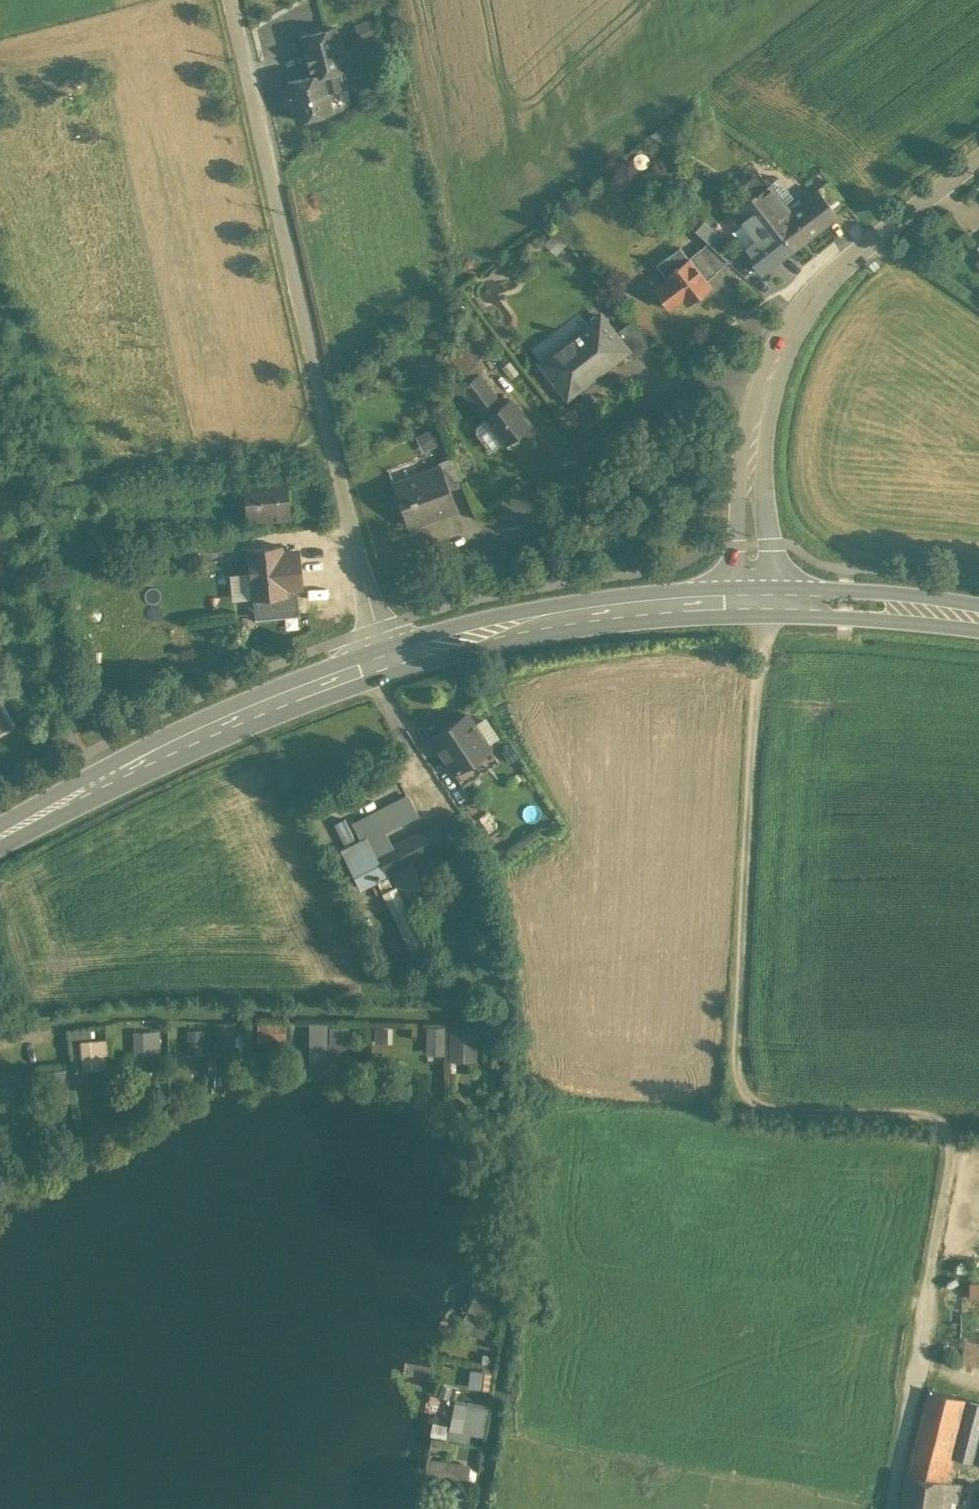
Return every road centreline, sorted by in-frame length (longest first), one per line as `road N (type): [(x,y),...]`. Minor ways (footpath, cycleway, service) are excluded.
road 1 (track): [(923,1352),(953,1144),(948,1128),(928,1115),(756,1108),(743,1105),(735,1087),(757,643),(751,600)]
road 2 (unclassified): [(389,659),(363,576),(240,0)]
road 3 (tertiary): [(0,836),(155,754),(389,659)]
road 4 (tertiary): [(389,659),(602,609),(751,600)]
road 5 (residential): [(772,373),(711,384),(633,427),(557,481),(511,534)]
road 6 (unclassified): [(978,163),(850,262),(809,310),(772,373)]
road 7 (unclassified): [(772,373),(756,433),(751,600)]
road 8 (tertiary): [(751,600),(978,616)]
road 9 (unclassified): [(892,1508),(923,1352)]

